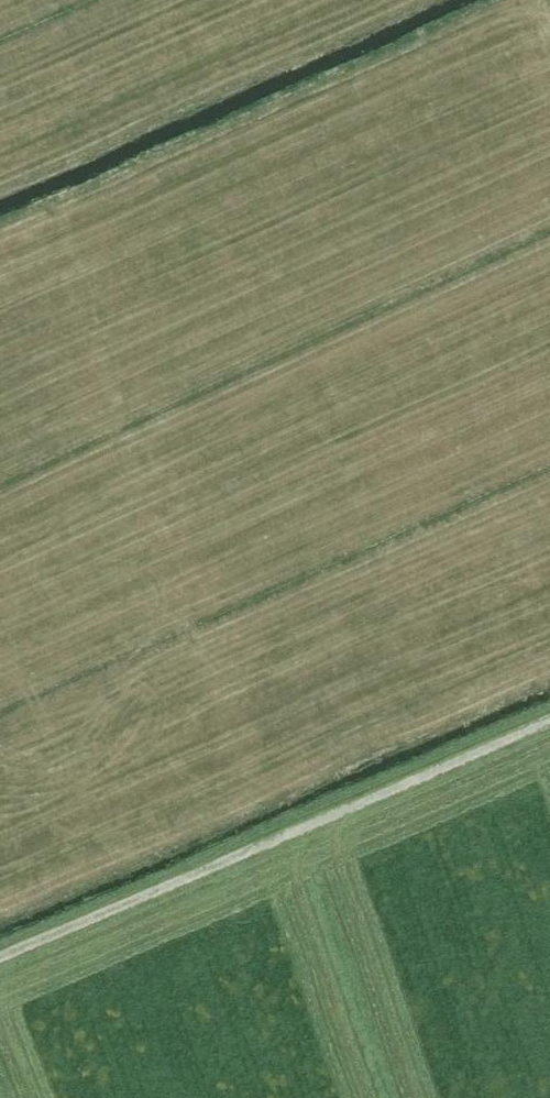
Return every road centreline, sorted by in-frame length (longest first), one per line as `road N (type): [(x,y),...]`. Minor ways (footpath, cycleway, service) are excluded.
road 1 (track): [(549,720),(0,955)]

